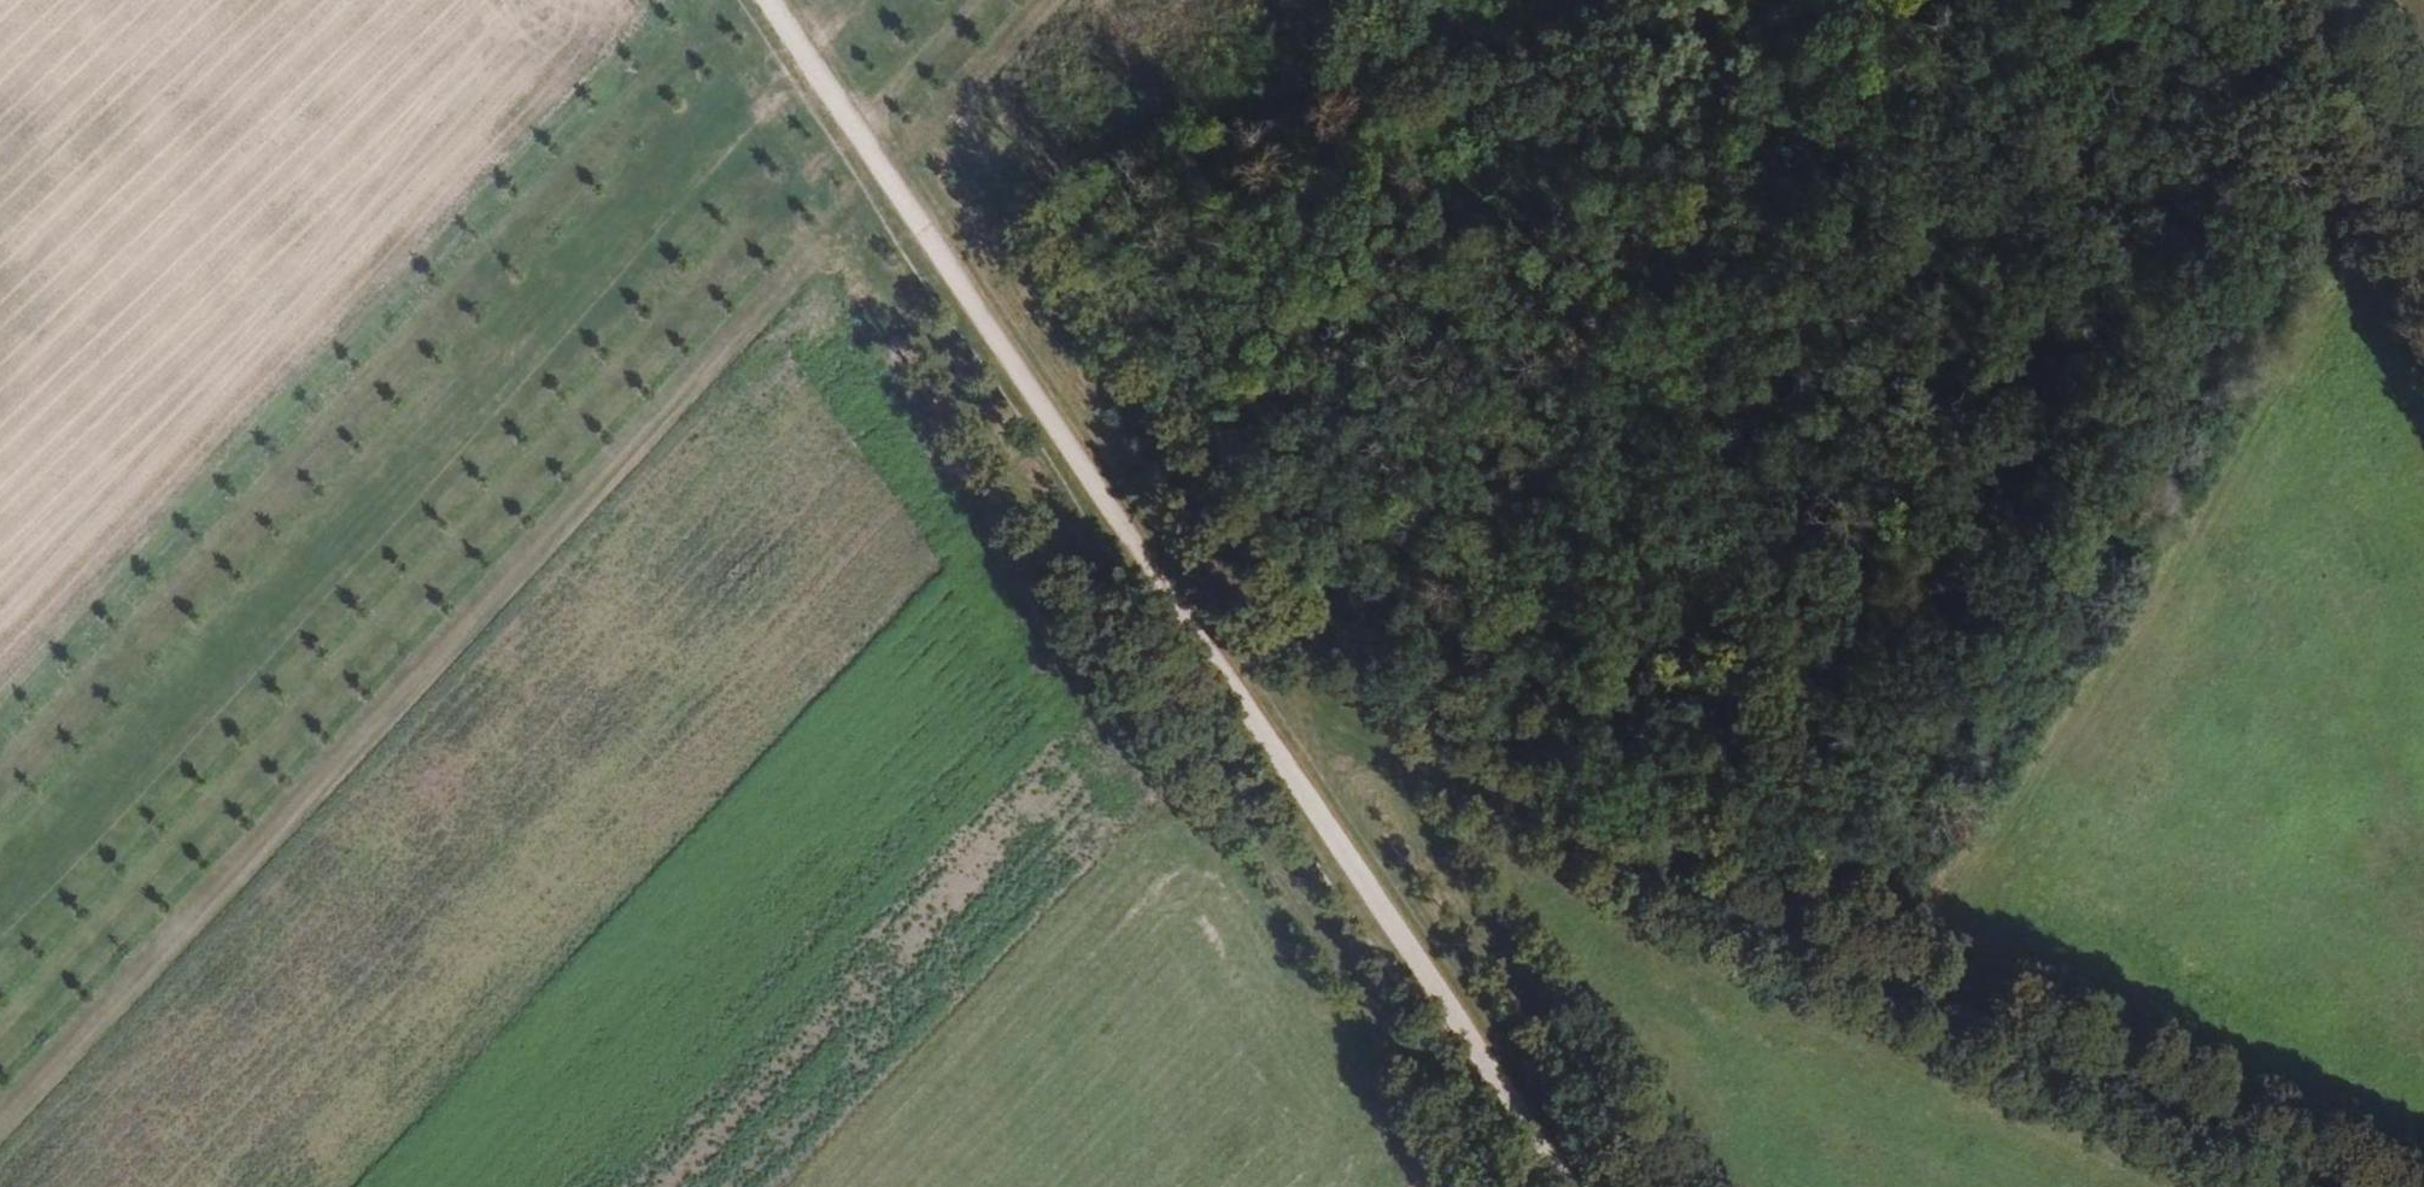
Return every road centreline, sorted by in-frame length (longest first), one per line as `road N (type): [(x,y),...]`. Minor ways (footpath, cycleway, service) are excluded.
road 1 (track): [(1568,1186),(1219,688),(766,0)]
road 2 (track): [(0,912),(851,0)]
road 3 (track): [(1219,688),(2320,1186)]
road 4 (track): [(2423,238),(2301,0)]

